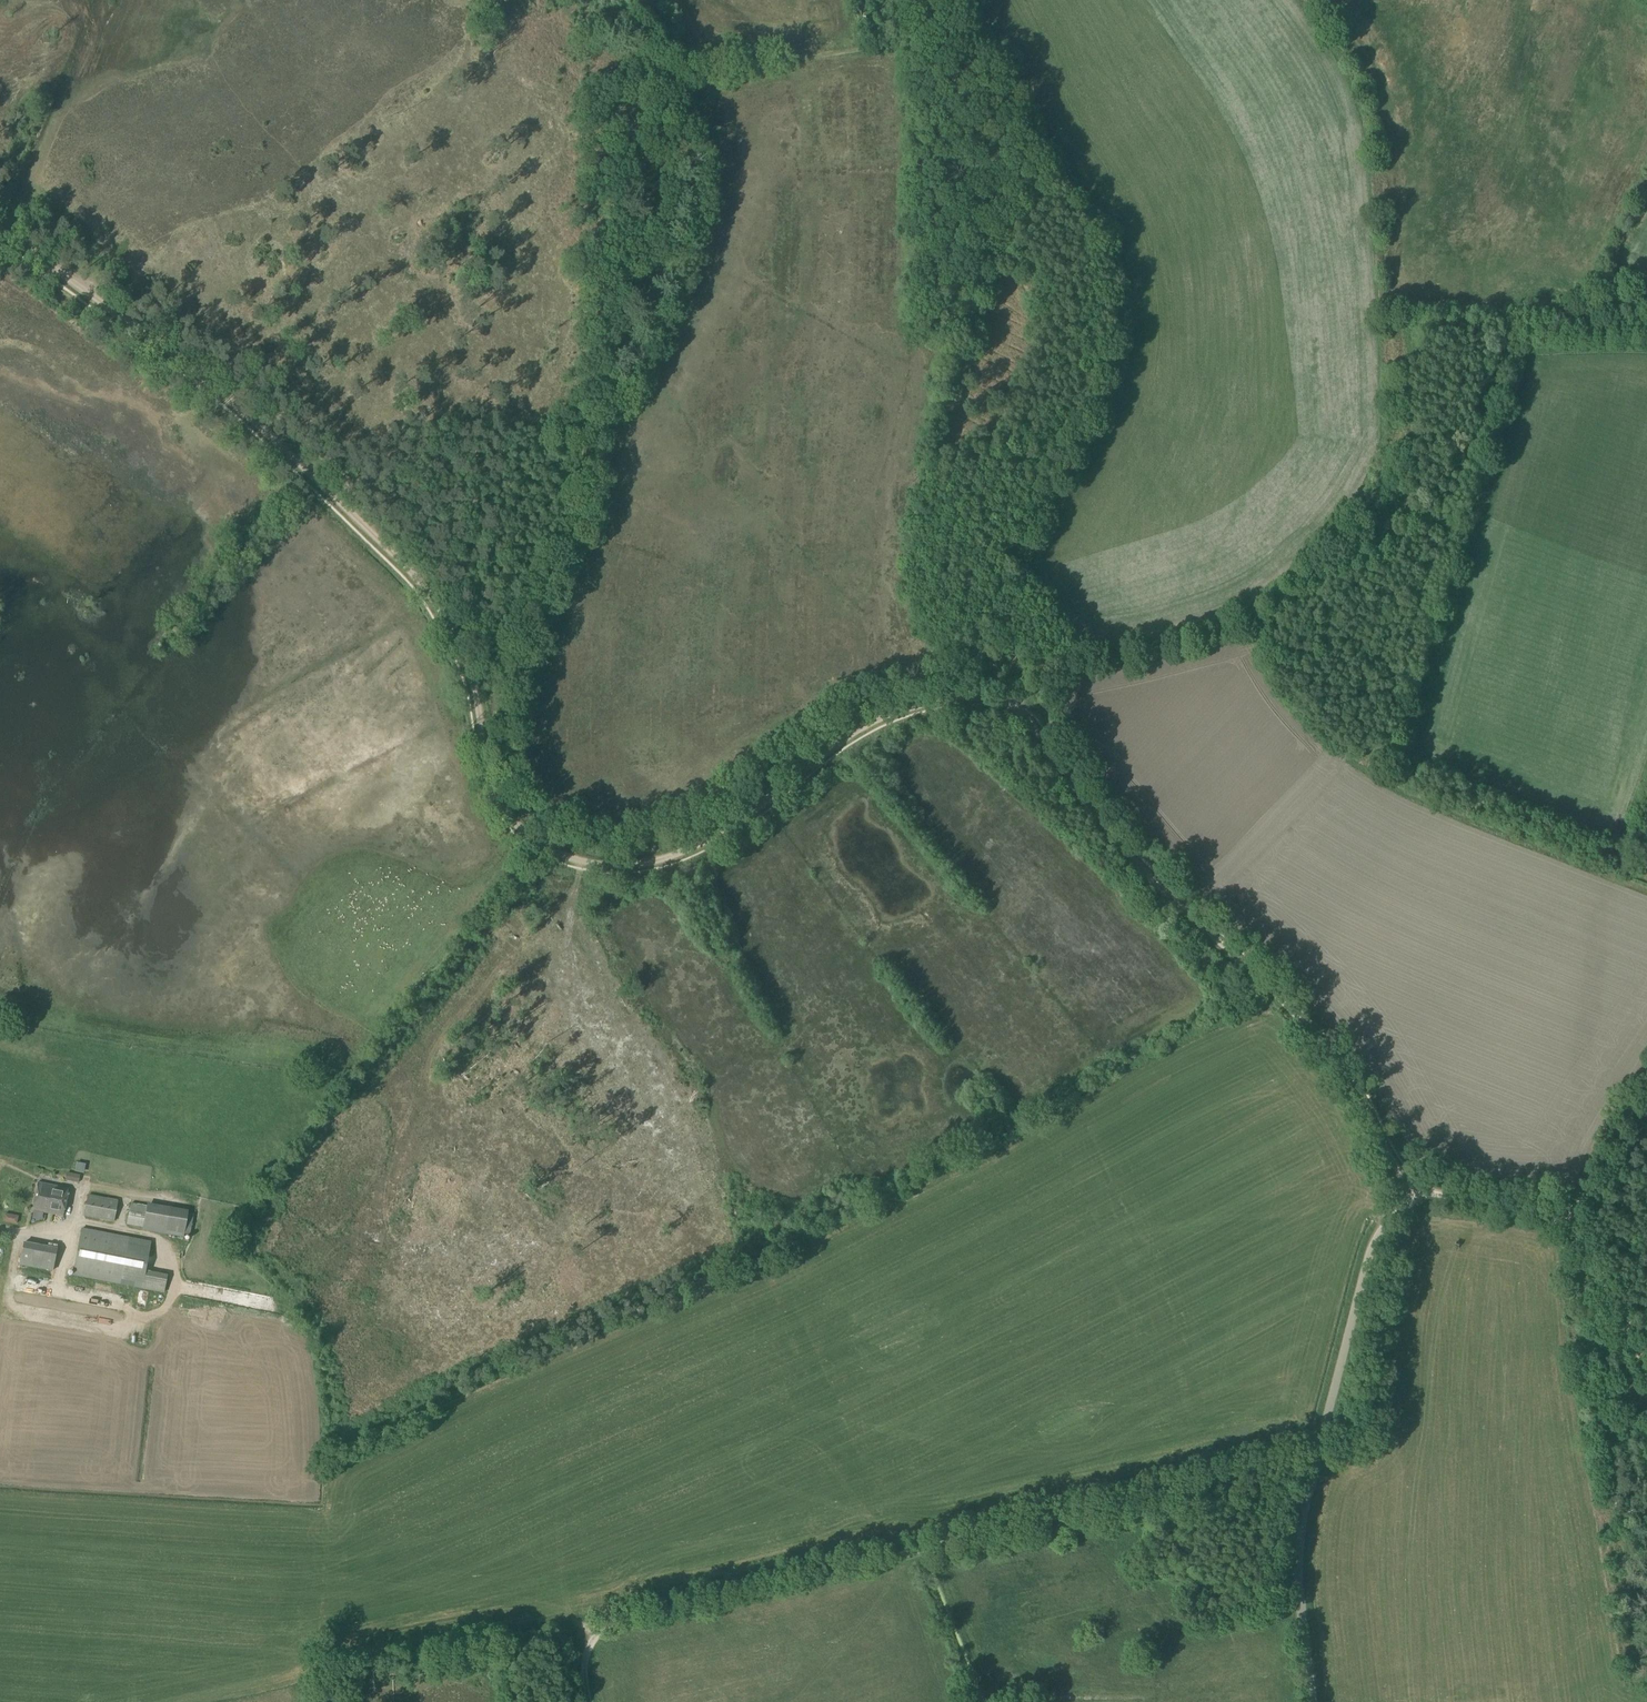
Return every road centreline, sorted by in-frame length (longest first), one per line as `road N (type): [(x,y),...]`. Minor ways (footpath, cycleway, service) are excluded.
road 1 (track): [(1418,1193),(1317,1037),(1115,837),(1021,711),(946,700),(900,712),(866,726),(693,851),(616,867),(554,852),(506,810),(483,757),(464,658)]
road 2 (unclassified): [(591,1701),(587,1633),(1314,1458)]
road 3 (track): [(464,658),(438,607),(361,523),(104,299),(0,231)]
road 4 (unclassified): [(1314,1458),(1376,1242),(1418,1193)]
road 5 (unclassified): [(1313,1701),(1298,1579),(1314,1458)]
road 6 (track): [(104,299),(118,268),(65,217),(21,198),(0,218)]
road 7 (track): [(1646,1375),(1562,1213)]
road 8 (track): [(1418,1193),(1562,1213)]
road 9 (track): [(1562,1213),(1598,1190),(1646,1116)]

